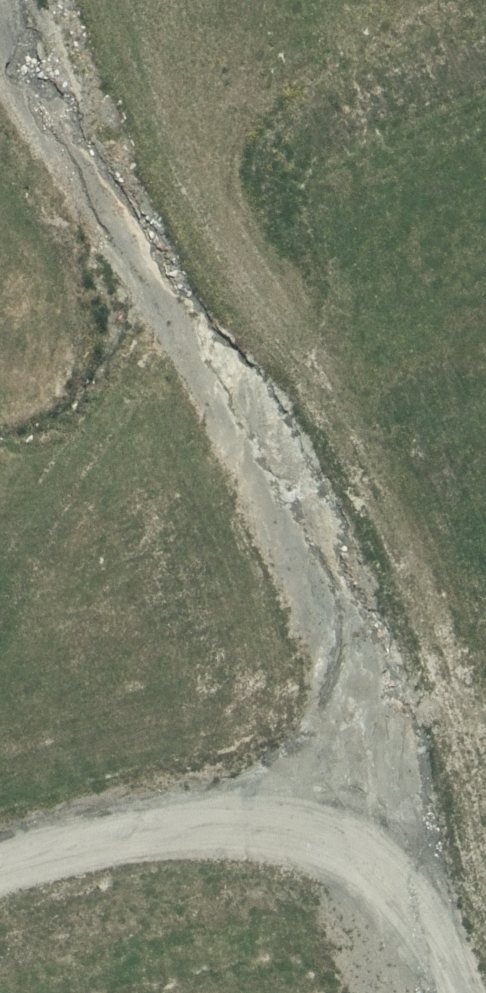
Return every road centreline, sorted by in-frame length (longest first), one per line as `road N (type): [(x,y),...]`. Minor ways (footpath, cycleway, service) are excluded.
road 1 (unknown): [(289,466),(0,52)]
road 2 (unknown): [(0,685),(289,466)]
road 3 (unknown): [(289,466),(485,749)]
road 4 (unknown): [(289,466),(485,324)]

